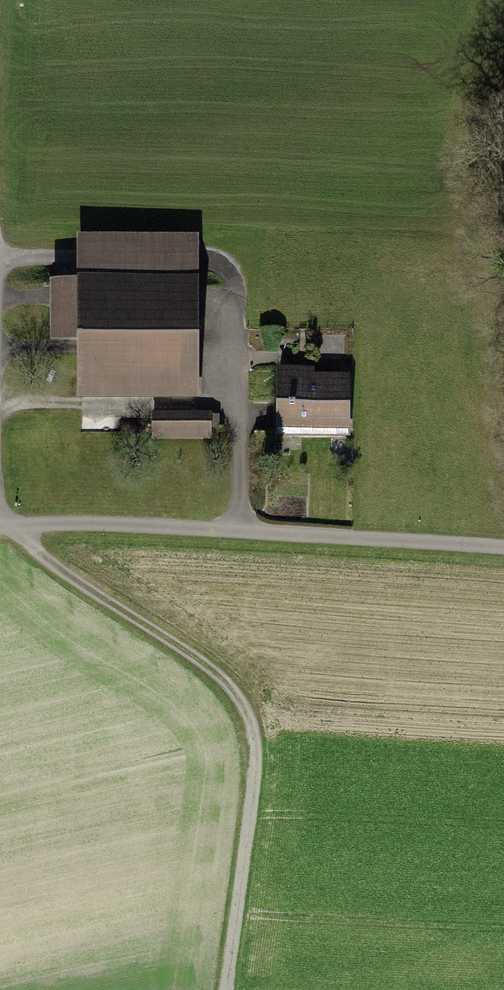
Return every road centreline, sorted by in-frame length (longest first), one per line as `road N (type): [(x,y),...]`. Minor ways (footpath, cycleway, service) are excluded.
road 1 (track): [(230,989),(255,792),(256,740),(242,701),(215,671),(0,528)]
road 2 (track): [(503,548),(237,529),(0,526)]
road 3 (track): [(237,529),(235,281),(205,259)]
road 4 (track): [(0,408),(237,407)]

